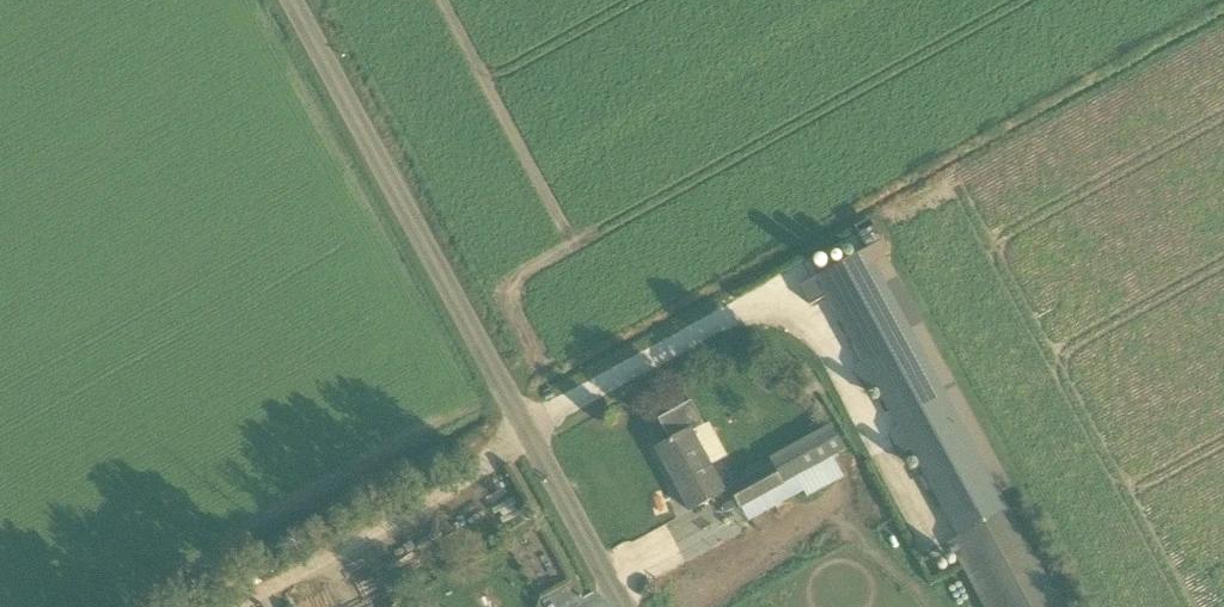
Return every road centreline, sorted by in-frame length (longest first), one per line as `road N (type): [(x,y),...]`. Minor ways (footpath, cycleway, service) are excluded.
road 1 (unclassified): [(617,606),(287,0)]

